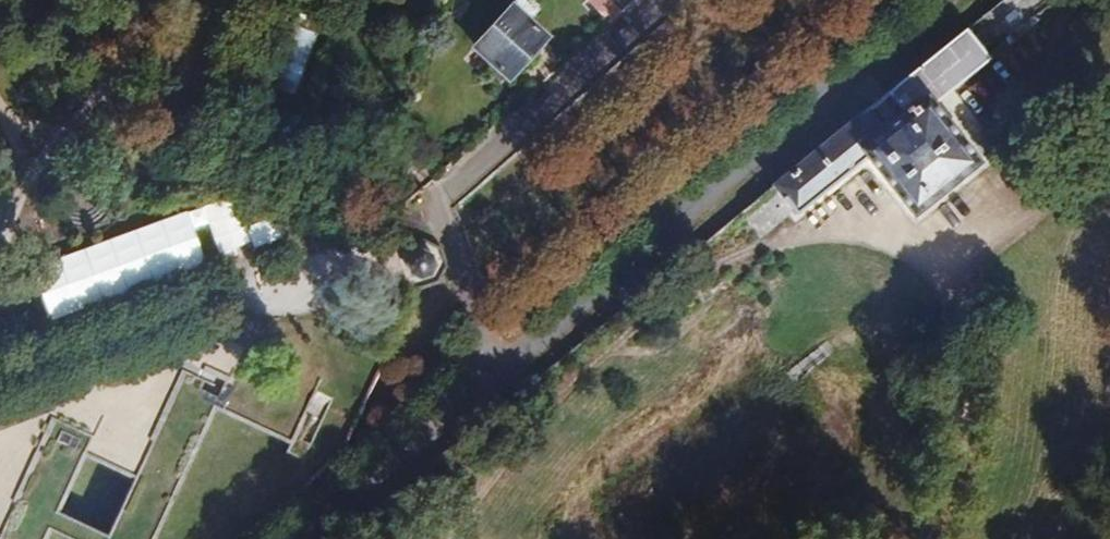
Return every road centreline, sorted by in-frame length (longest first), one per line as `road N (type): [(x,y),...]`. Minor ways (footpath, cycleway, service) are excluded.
road 1 (residential): [(505,381),(960,0)]
road 2 (residential): [(505,381),(482,342),(439,201),(664,0)]
road 3 (track): [(0,243),(20,173),(210,0)]
road 4 (residential): [(334,538),(505,381)]

